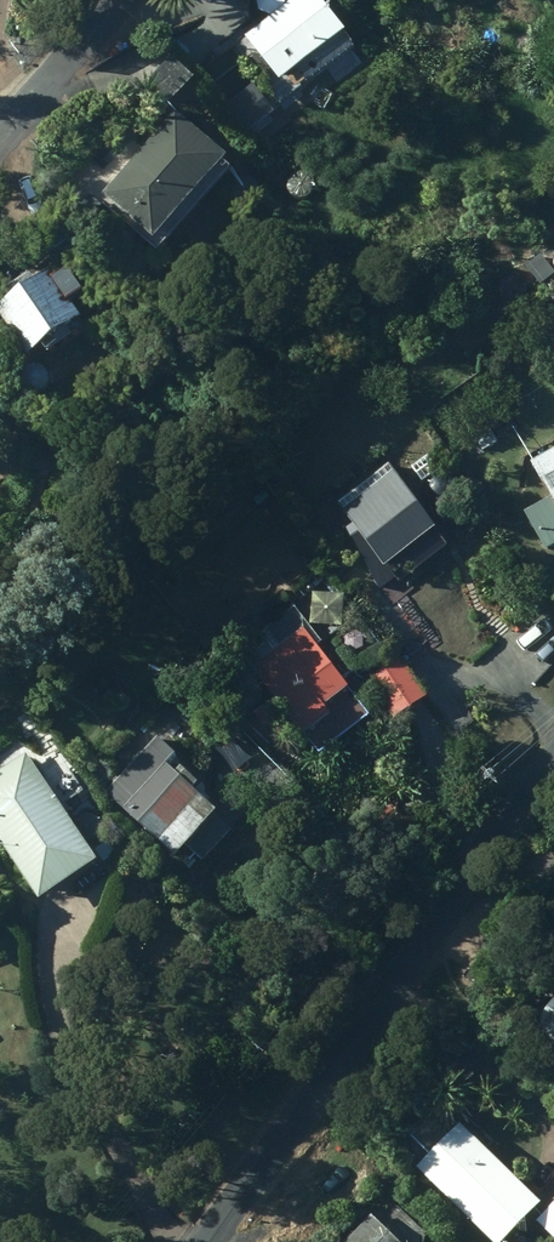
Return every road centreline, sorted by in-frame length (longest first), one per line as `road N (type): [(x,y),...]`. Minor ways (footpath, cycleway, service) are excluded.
road 1 (unclassified): [(553,757),(205,1241)]
road 2 (residential): [(124,0),(0,140)]

